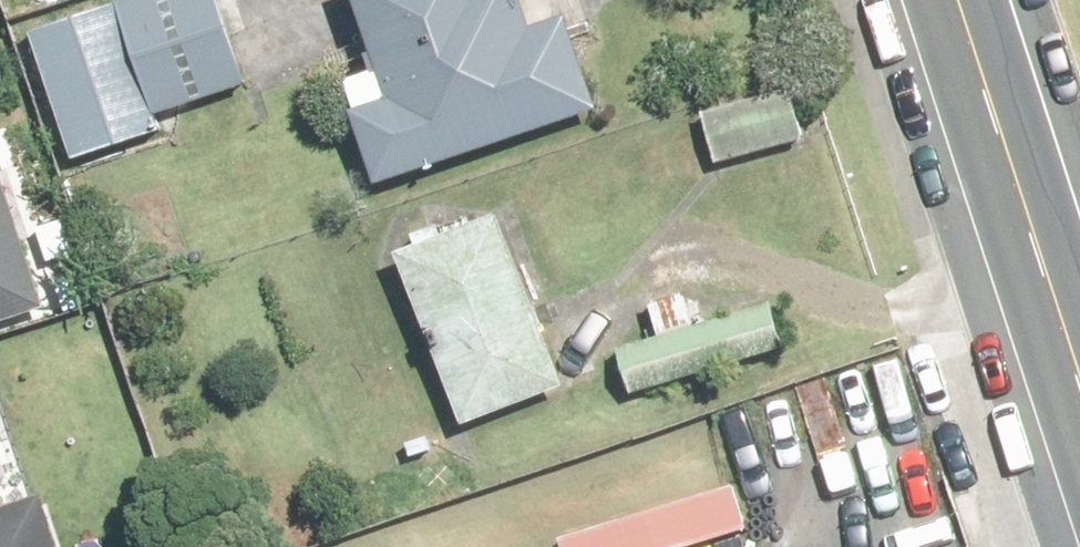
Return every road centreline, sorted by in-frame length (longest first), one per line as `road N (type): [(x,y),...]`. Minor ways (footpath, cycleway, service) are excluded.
road 1 (secondary): [(1079,397),(949,0)]

